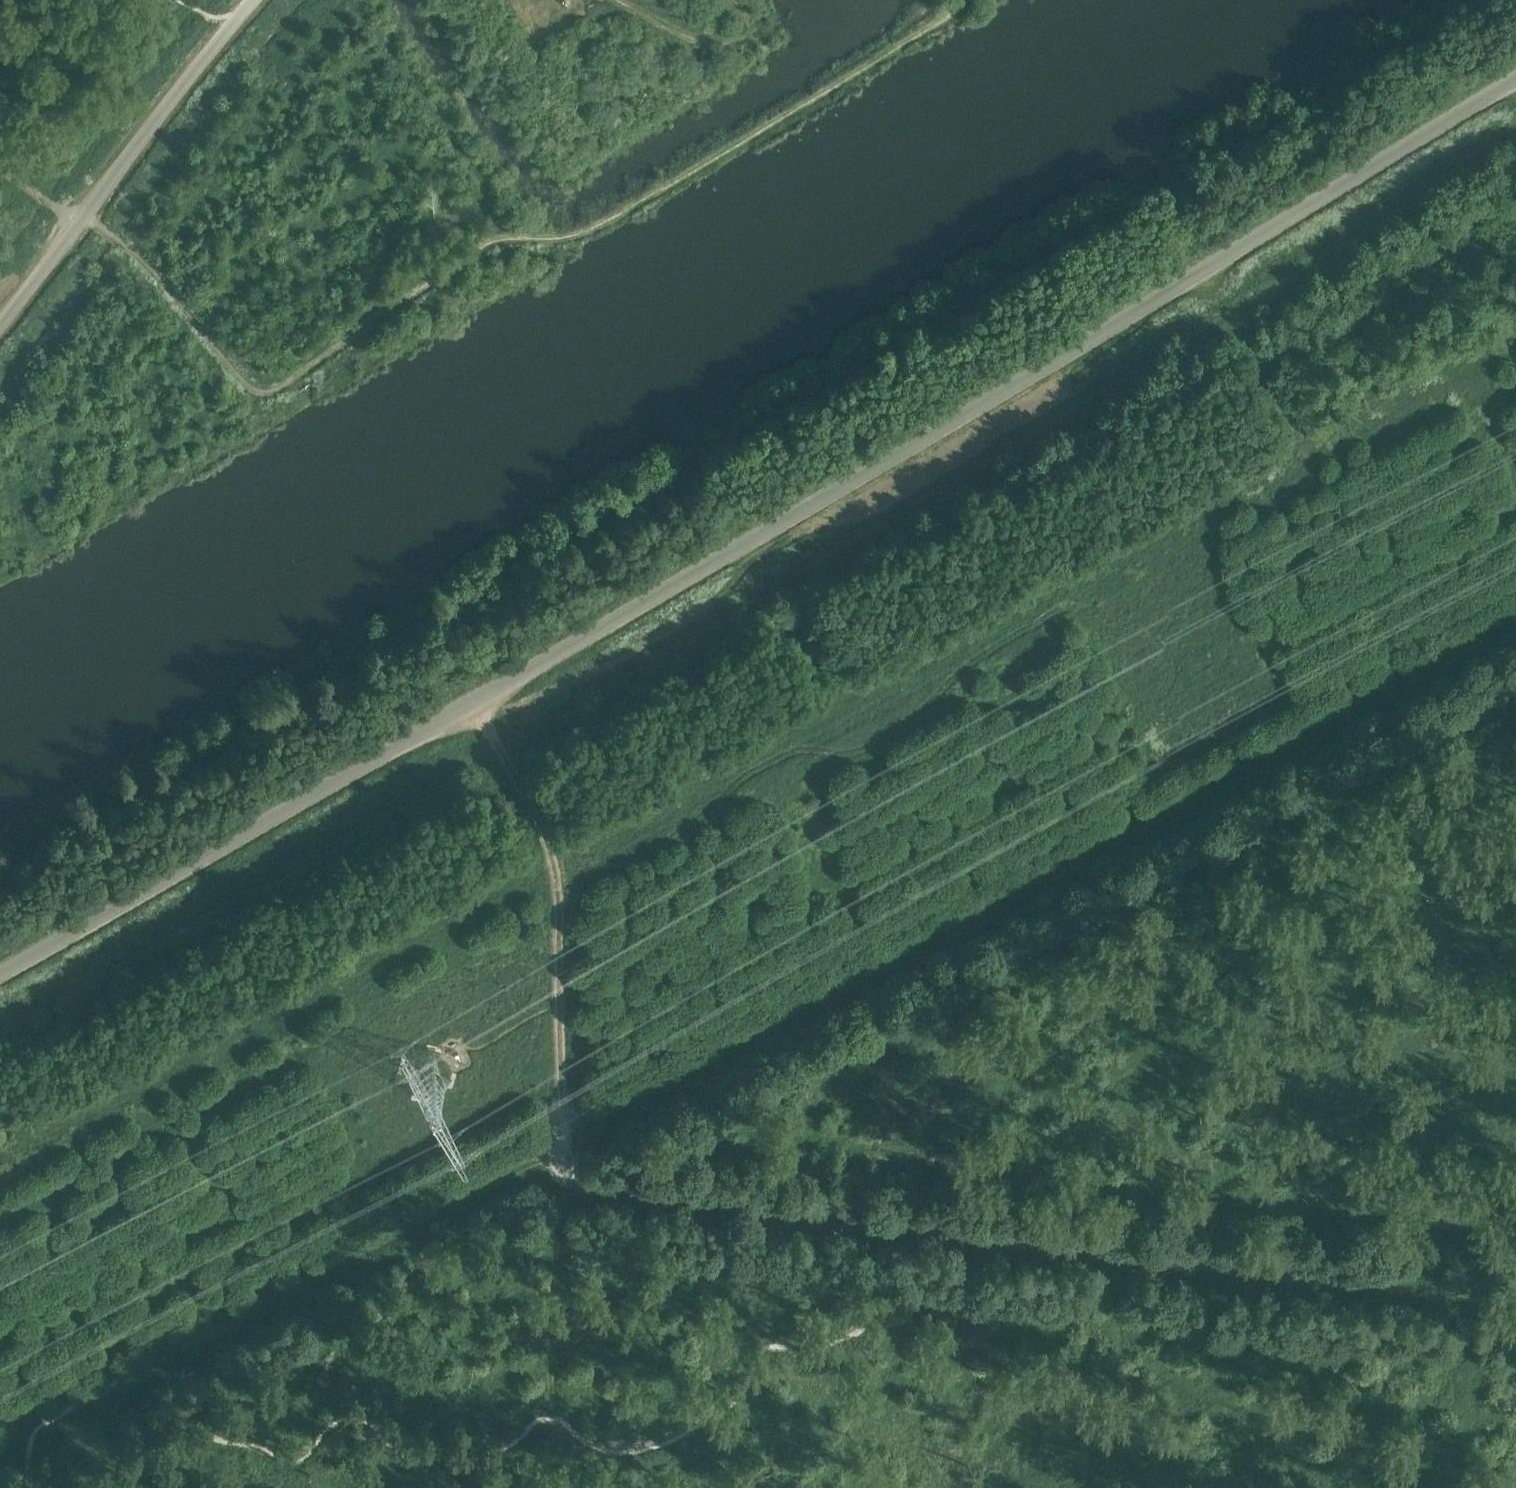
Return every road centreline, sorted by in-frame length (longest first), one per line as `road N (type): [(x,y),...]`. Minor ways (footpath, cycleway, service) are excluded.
road 1 (tertiary): [(0,974),(1051,363),(1515,79)]
road 2 (unclassified): [(0,313),(253,0)]

